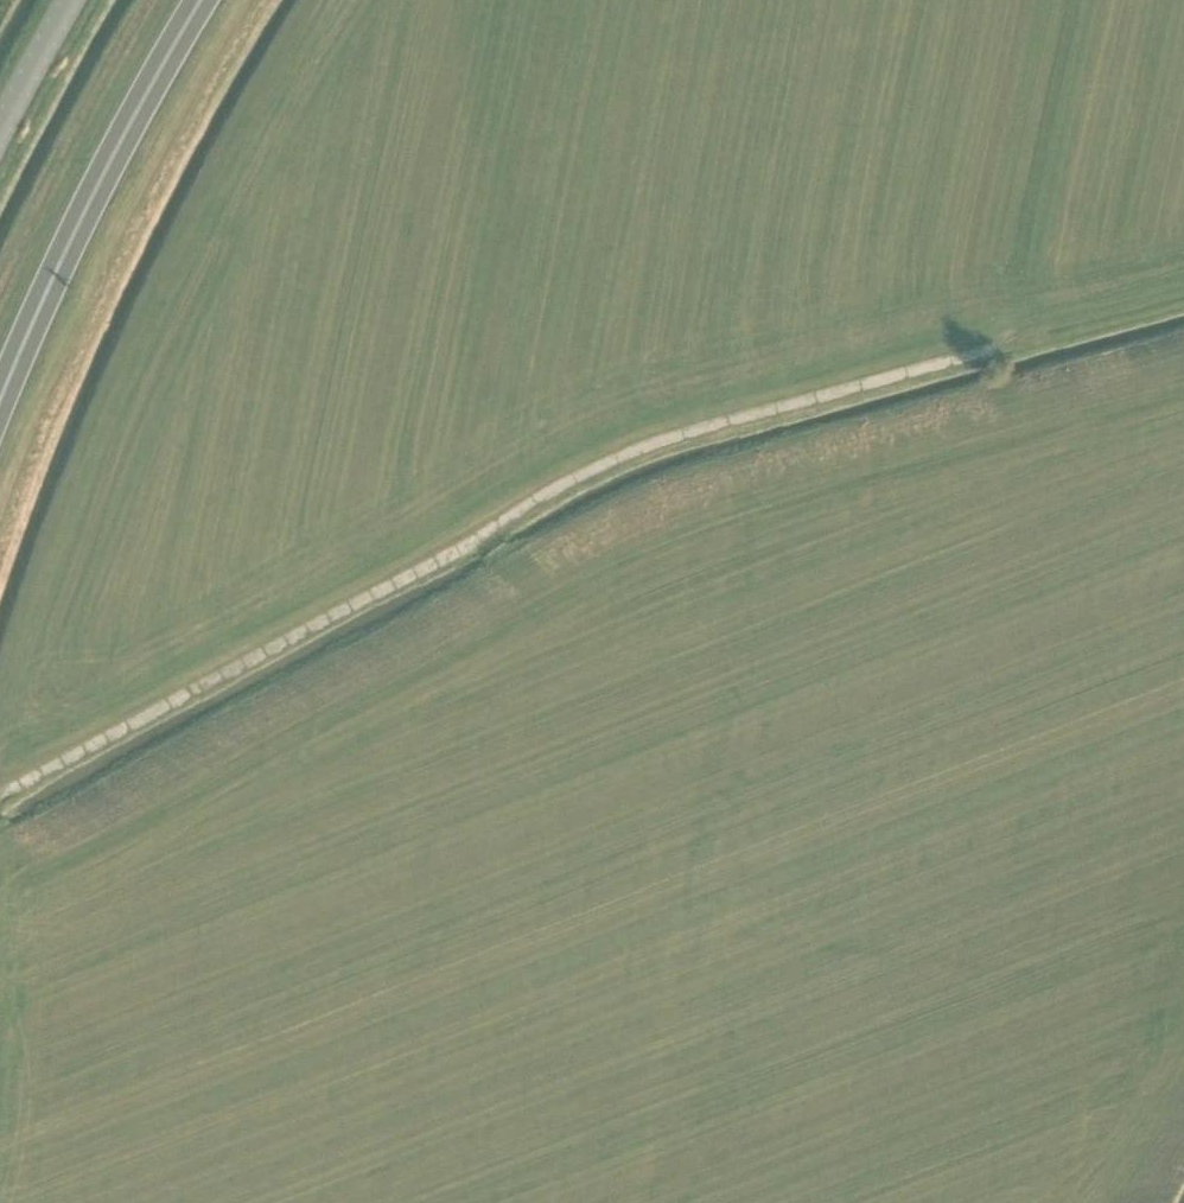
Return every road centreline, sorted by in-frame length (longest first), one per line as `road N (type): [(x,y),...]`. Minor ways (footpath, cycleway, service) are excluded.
road 1 (trunk): [(0,402),(121,141),(201,0)]
road 2 (tertiary): [(0,132),(71,0)]

